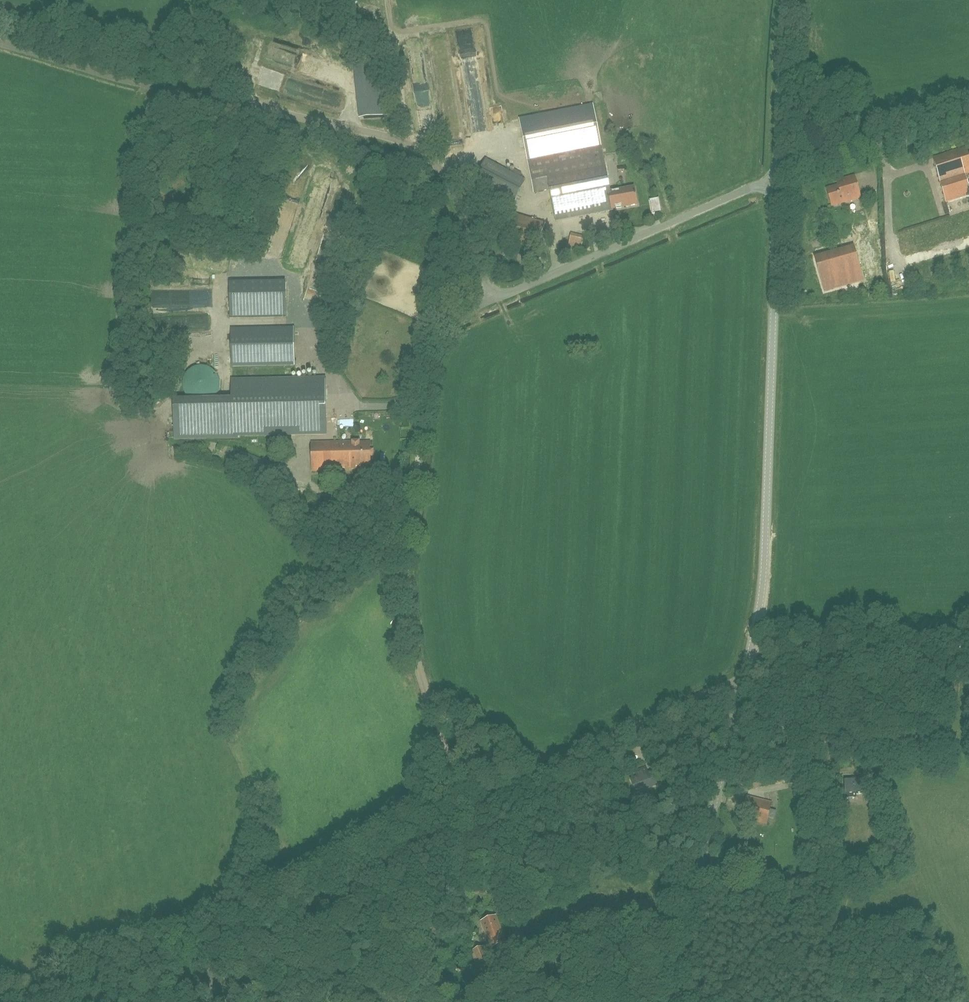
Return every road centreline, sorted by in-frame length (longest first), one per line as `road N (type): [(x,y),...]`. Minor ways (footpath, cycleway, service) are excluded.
road 1 (unclassified): [(179,1001),(532,778),(746,672)]
road 2 (unclassified): [(496,297),(451,187),(406,144),(0,43)]
road 3 (track): [(472,815),(419,673),(404,564),(417,478),(414,397),(428,345),(447,321),(496,297)]
road 4 (tertiary): [(746,672),(763,574),(775,179)]
road 5 (track): [(762,666),(840,938),(839,1001)]
road 6 (tertiary): [(668,1001),(746,672)]
road 7 (unclassified): [(496,297),(775,179)]
road 8 (track): [(968,637),(849,639),(762,666)]
road 9 (tertiary): [(775,179),(784,0)]

